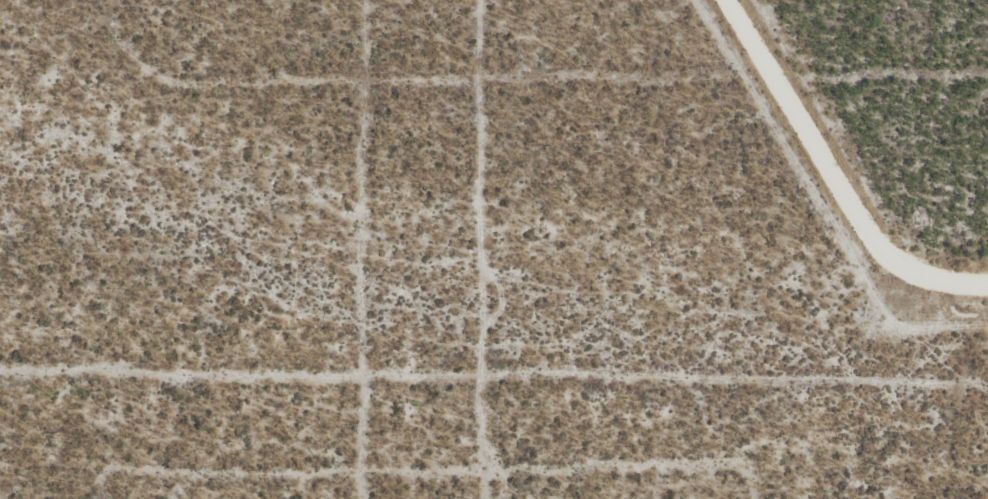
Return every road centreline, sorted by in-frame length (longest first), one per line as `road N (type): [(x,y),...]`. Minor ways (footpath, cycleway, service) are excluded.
road 1 (residential): [(987,286),(919,276),(876,248),(724,0)]

